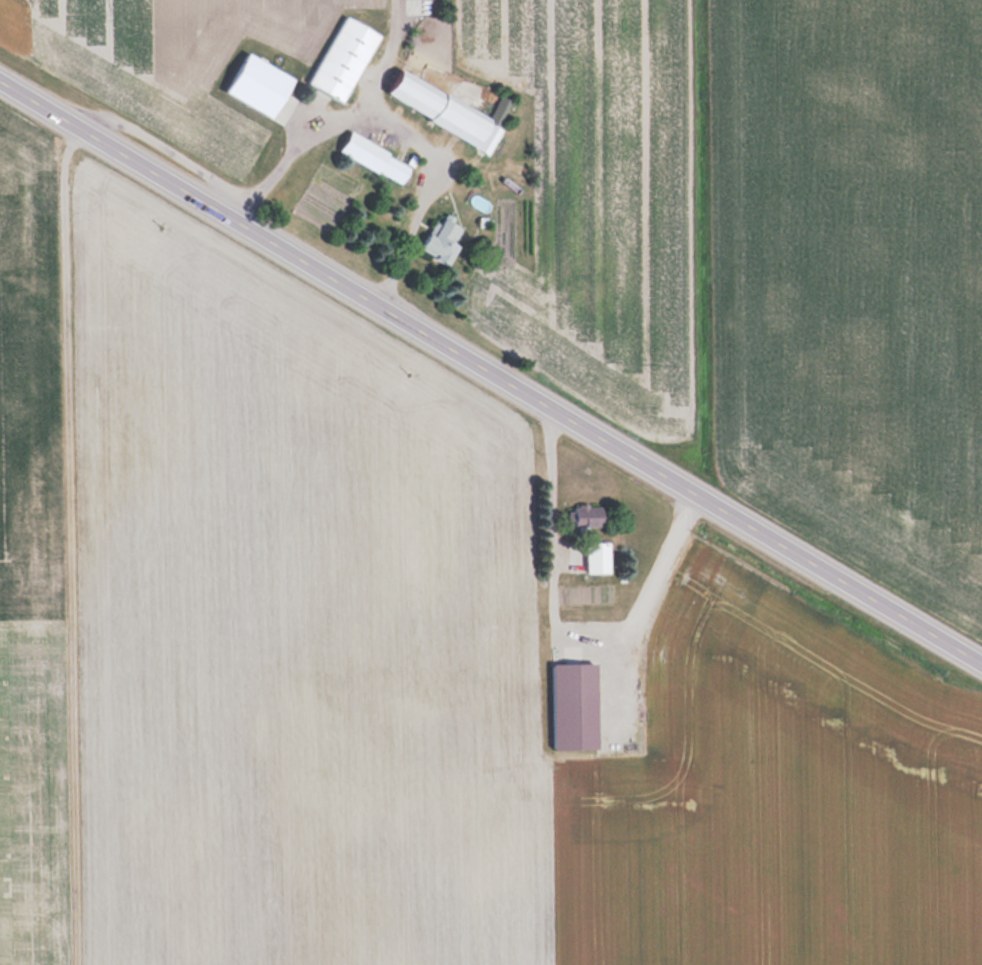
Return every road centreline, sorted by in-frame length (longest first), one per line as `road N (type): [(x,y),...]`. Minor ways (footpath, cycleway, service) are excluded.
road 1 (primary): [(981,666),(0,83)]

